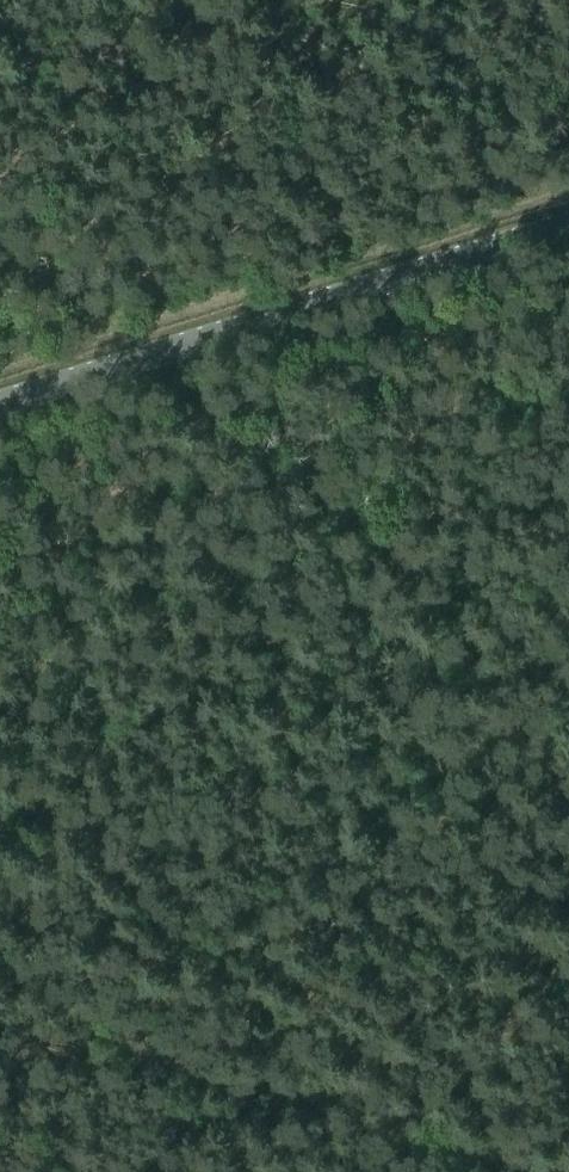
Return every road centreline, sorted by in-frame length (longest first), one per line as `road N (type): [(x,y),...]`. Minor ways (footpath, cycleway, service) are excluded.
road 1 (unclassified): [(0,404),(568,222)]
road 2 (track): [(568,192),(0,372)]

